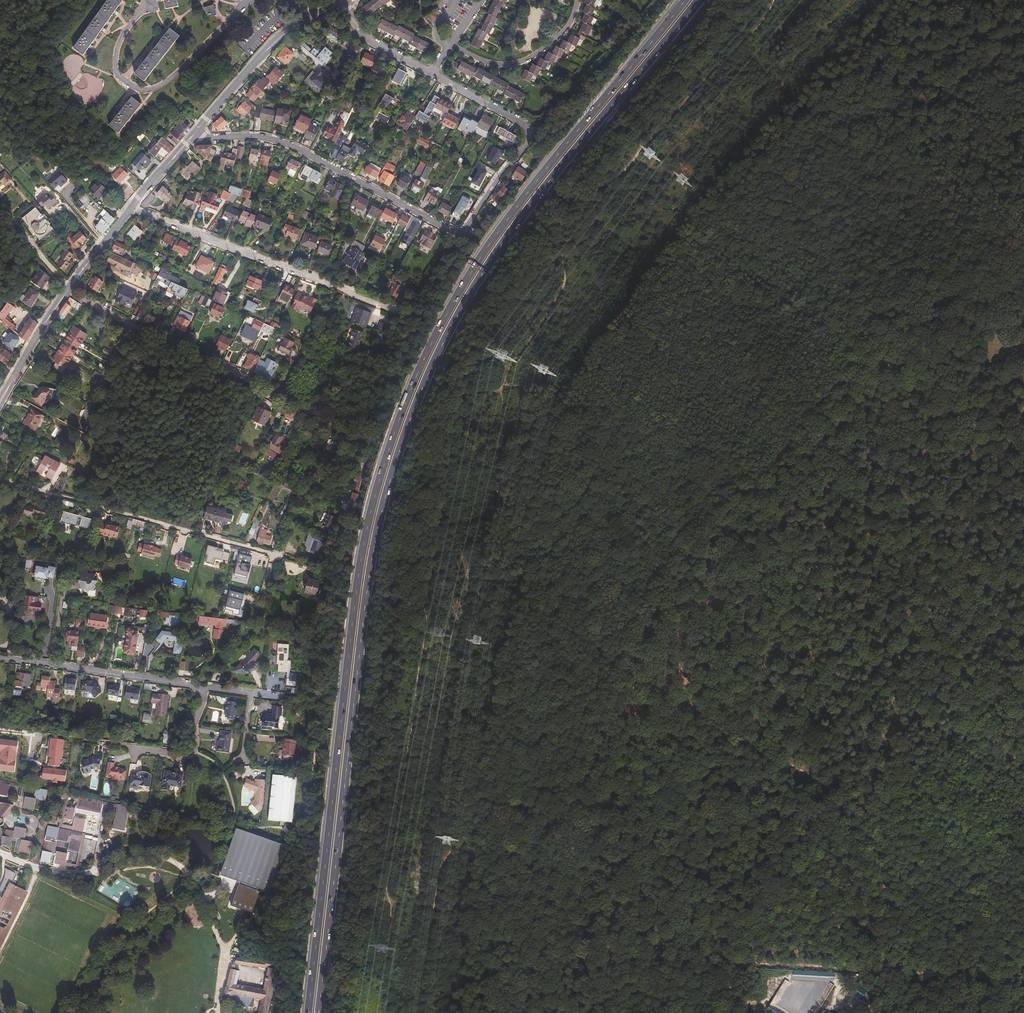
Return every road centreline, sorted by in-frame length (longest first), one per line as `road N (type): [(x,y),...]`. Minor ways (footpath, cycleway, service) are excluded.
road 1 (trunk): [(318,1012),(368,574),(417,396),(514,226),(697,0)]
road 2 (trunk): [(682,0),(500,226),(433,337),(389,442),(355,584),(307,1012)]
road 3 (track): [(505,382),(467,394),(452,421),(378,938),(391,1012)]
road 4 (track): [(1023,240),(995,271),(919,324),(860,354),(691,551),(627,668)]
road 5 (track): [(771,0),(766,17),(627,173),(559,221),(563,282),(555,308),(514,356),(505,382)]
road 6 (track): [(627,668),(1023,903)]
road 7 (track): [(1023,674),(708,960)]
road 8 (residential): [(193,135),(258,135),(301,147),(460,234),(536,134)]
road 9 (residential): [(66,291),(374,444)]
road 10 (track): [(604,956),(937,973)]
road 11 (track): [(627,668),(585,756),(572,845),(604,956)]
road 12 (residential): [(131,207),(409,318)]
road 13 (residential): [(0,480),(279,556)]
road 14 (residential): [(246,0),(171,77),(145,91),(123,82),(113,62),(143,0)]
road 15 (residential): [(339,1),(370,41),(536,134)]
road 16 (residential): [(0,659),(205,687)]
road 17 (residential): [(536,134),(661,0)]
road 18 (tertiary): [(313,16),(272,45),(193,135)]
road 19 (tertiary): [(66,291),(0,401)]
road 20 (track): [(226,953),(274,891),(289,844)]
road 21 (residential): [(138,748),(176,755),(198,746),(205,687)]

